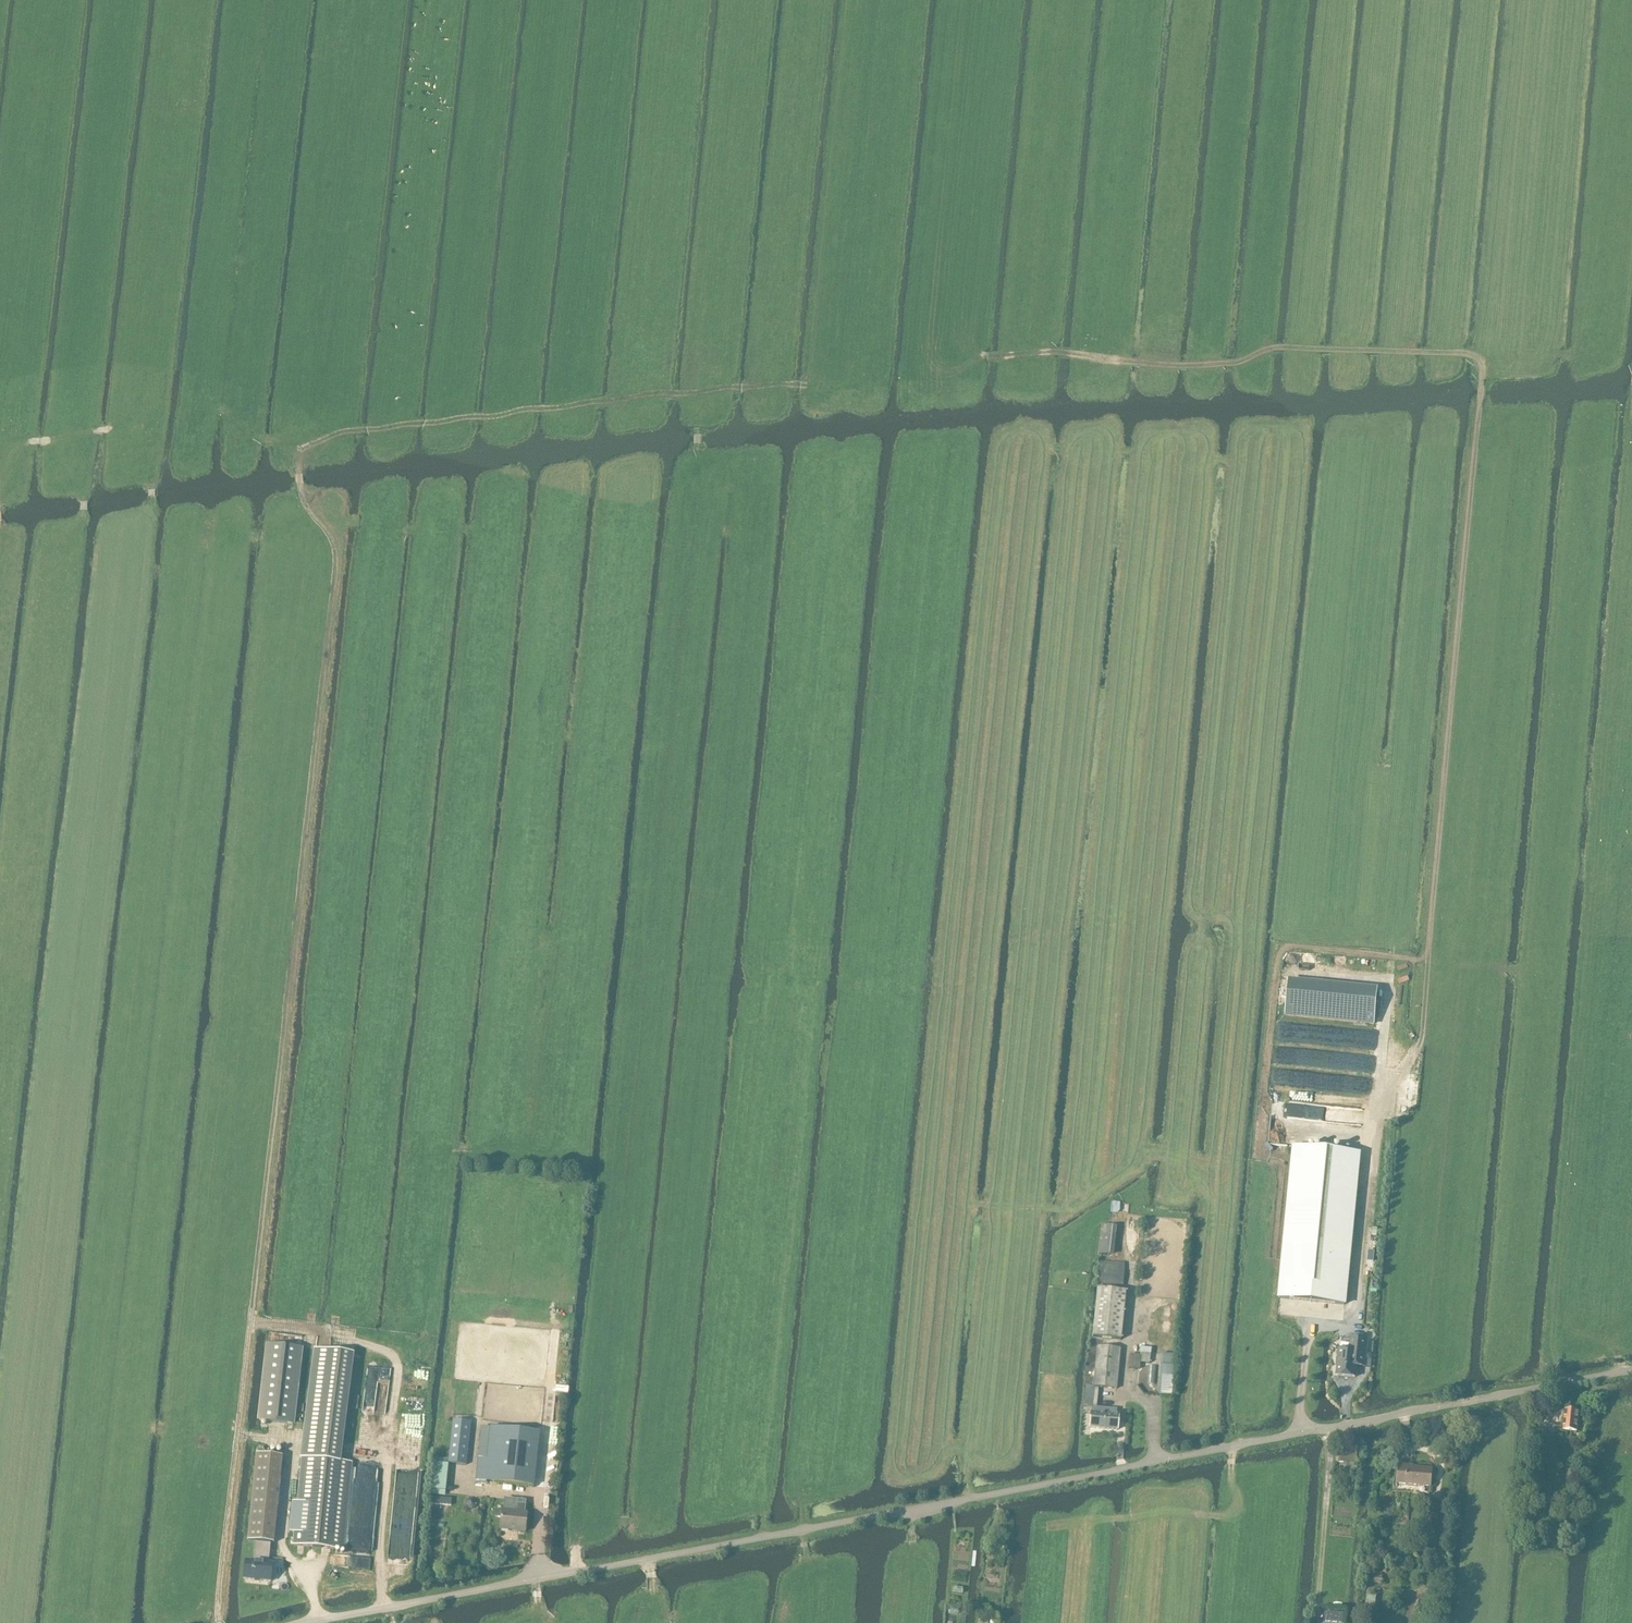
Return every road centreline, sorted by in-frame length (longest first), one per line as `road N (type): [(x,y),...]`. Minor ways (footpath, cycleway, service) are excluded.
road 1 (track): [(218,1622),(336,561),(332,541),(306,508),(300,449),(368,429),(658,393),(840,382)]
road 2 (unclassified): [(297,1622),(1631,1371)]
road 3 (track): [(950,358),(1047,349),(1198,366),(1249,358),(1268,346),(1477,355),(1481,389),(1425,1003),(1414,1066),(1388,1079)]

